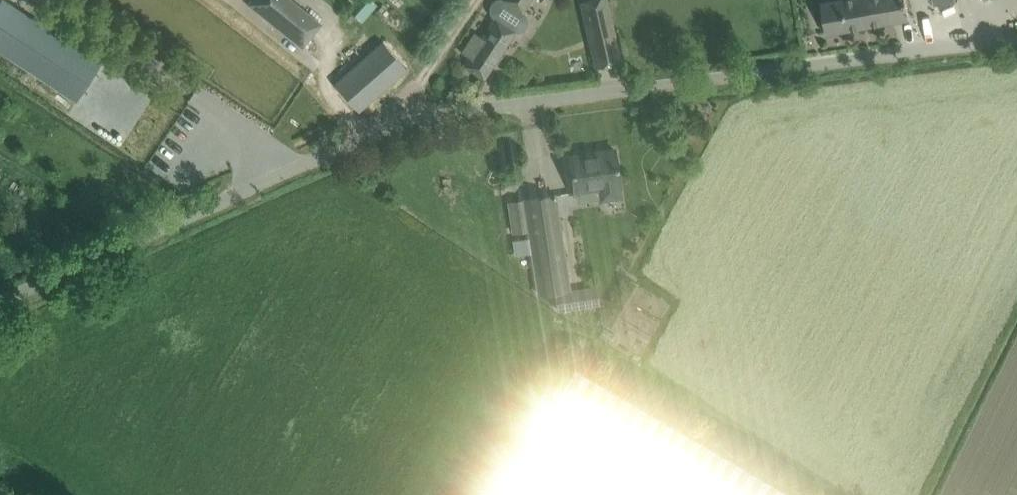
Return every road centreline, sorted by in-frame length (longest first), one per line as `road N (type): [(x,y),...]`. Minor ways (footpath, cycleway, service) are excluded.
road 1 (residential): [(0,299),(405,121),(1003,40)]
road 2 (track): [(405,121),(409,96),(476,0)]

